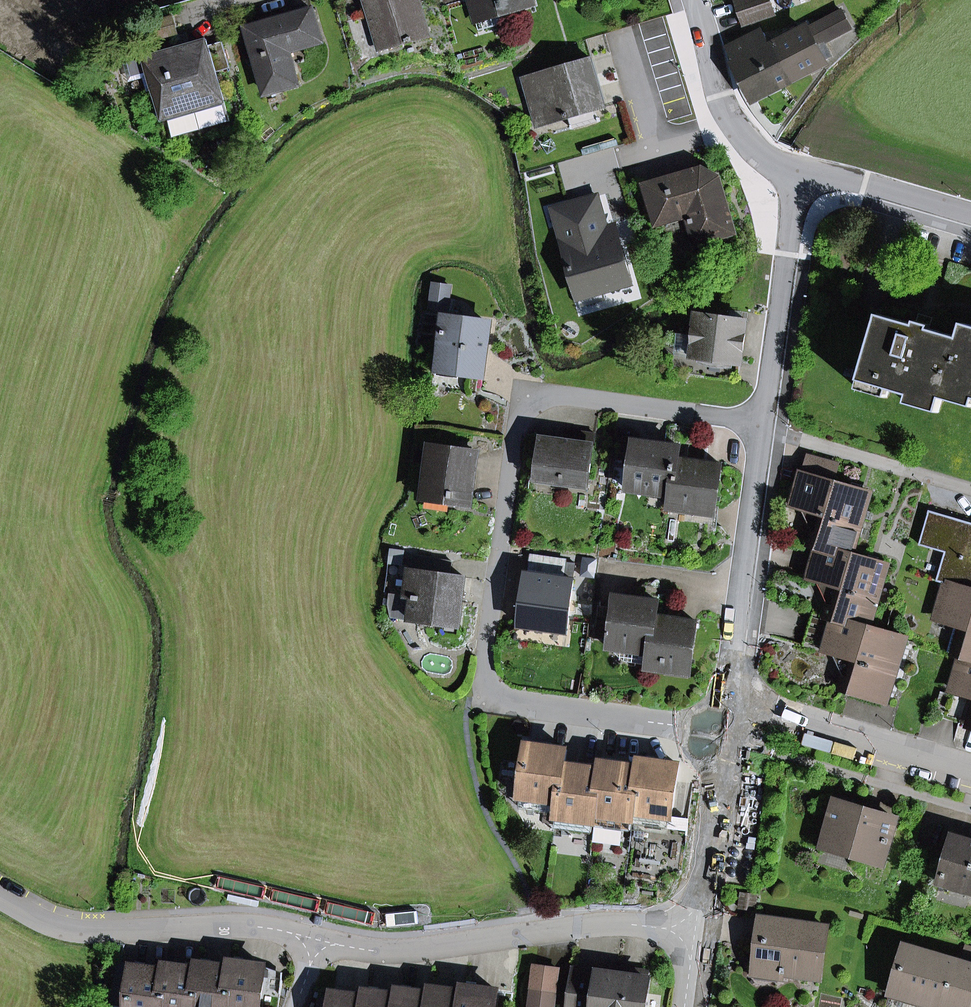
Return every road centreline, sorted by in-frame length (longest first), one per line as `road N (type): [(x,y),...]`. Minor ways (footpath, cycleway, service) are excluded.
road 1 (residential): [(764,423),(561,396),(529,403),(521,415),(483,674),(490,699),(722,731)]
road 2 (residential): [(319,940),(392,951),(592,923),(694,932)]
road 3 (residential): [(0,897),(70,929),(254,927),(319,940)]
road 4 (residential): [(728,694),(764,423)]
road 5 (residential): [(764,423),(797,168)]
road 6 (residential): [(728,694),(970,766)]
road 7 (residential): [(970,487),(764,423)]
road 8 (residential): [(694,0),(738,125),(797,168)]
road 9 (residential): [(694,932),(722,731)]
road 10 (residential): [(797,168),(970,218)]

